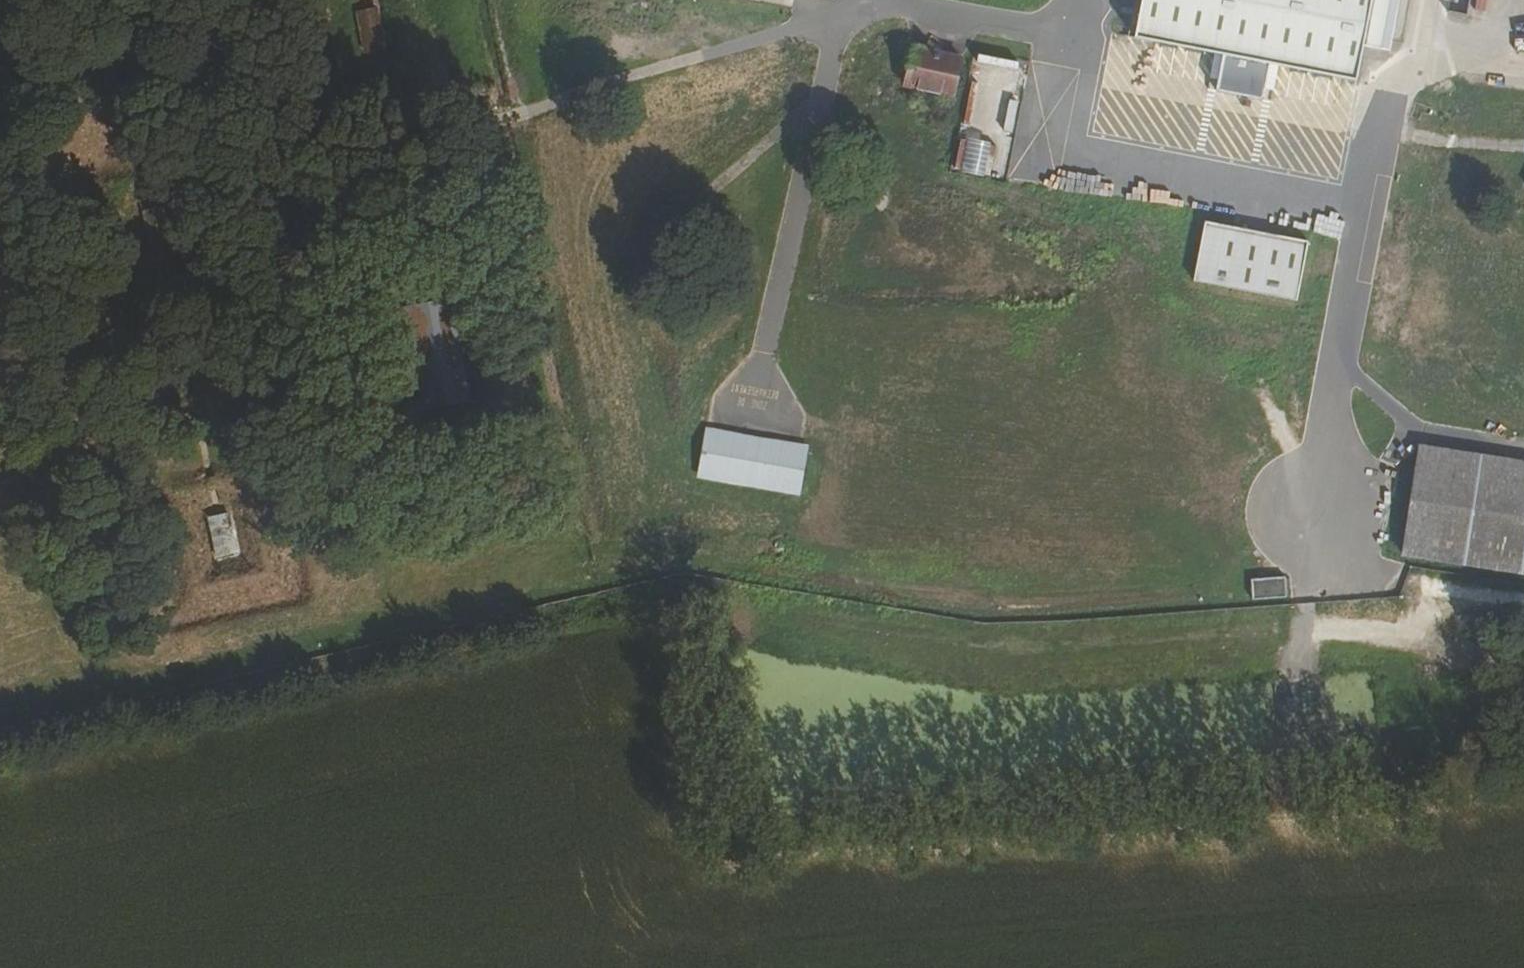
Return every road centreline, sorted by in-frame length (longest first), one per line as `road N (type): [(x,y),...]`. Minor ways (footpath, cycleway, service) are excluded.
road 1 (track): [(0,751),(669,597),(754,603),(1004,644),(1523,613)]

